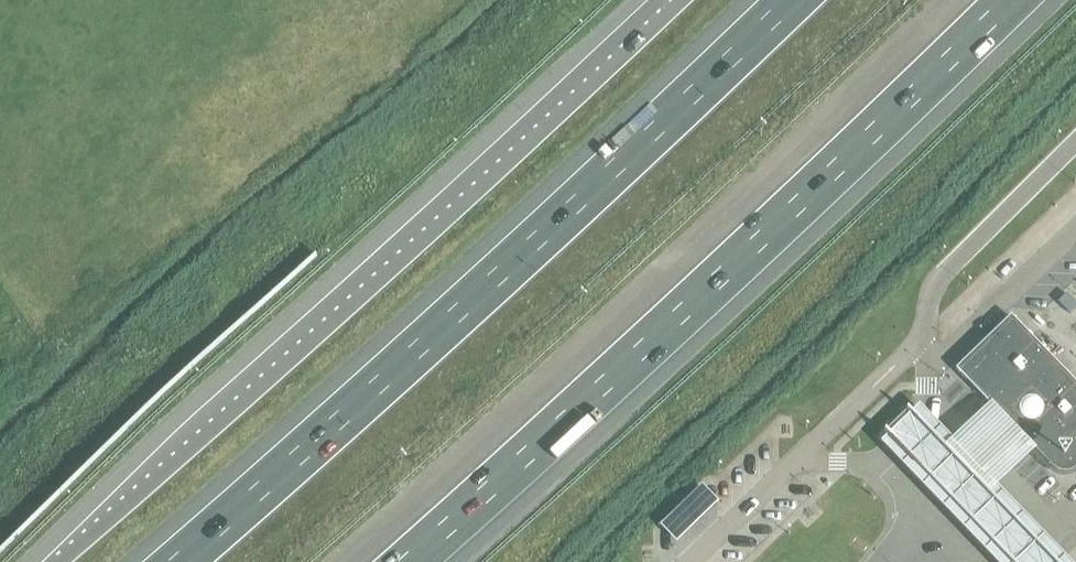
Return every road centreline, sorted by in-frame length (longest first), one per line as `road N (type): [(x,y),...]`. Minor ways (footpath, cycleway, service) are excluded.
road 1 (motorway): [(682,0),(308,348),(62,561)]
road 2 (motorway): [(790,0),(498,277),(173,561)]
road 3 (motorway): [(415,561),(1019,0)]

